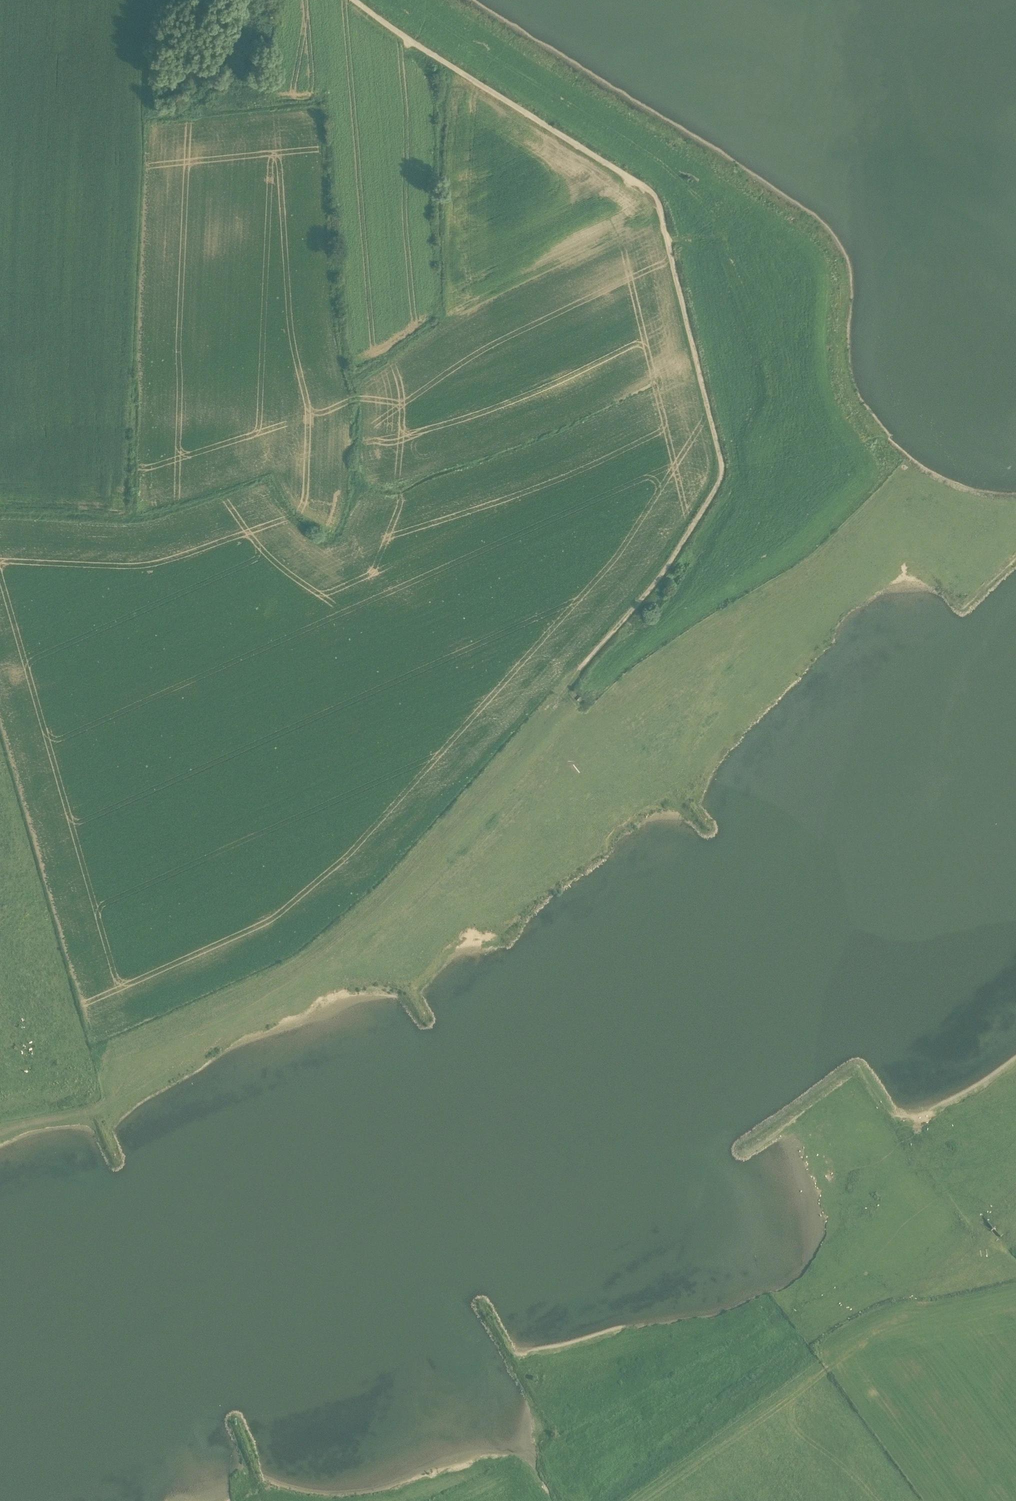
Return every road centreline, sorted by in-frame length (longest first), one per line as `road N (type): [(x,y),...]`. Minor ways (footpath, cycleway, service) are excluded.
road 1 (track): [(404,0),(674,170)]

